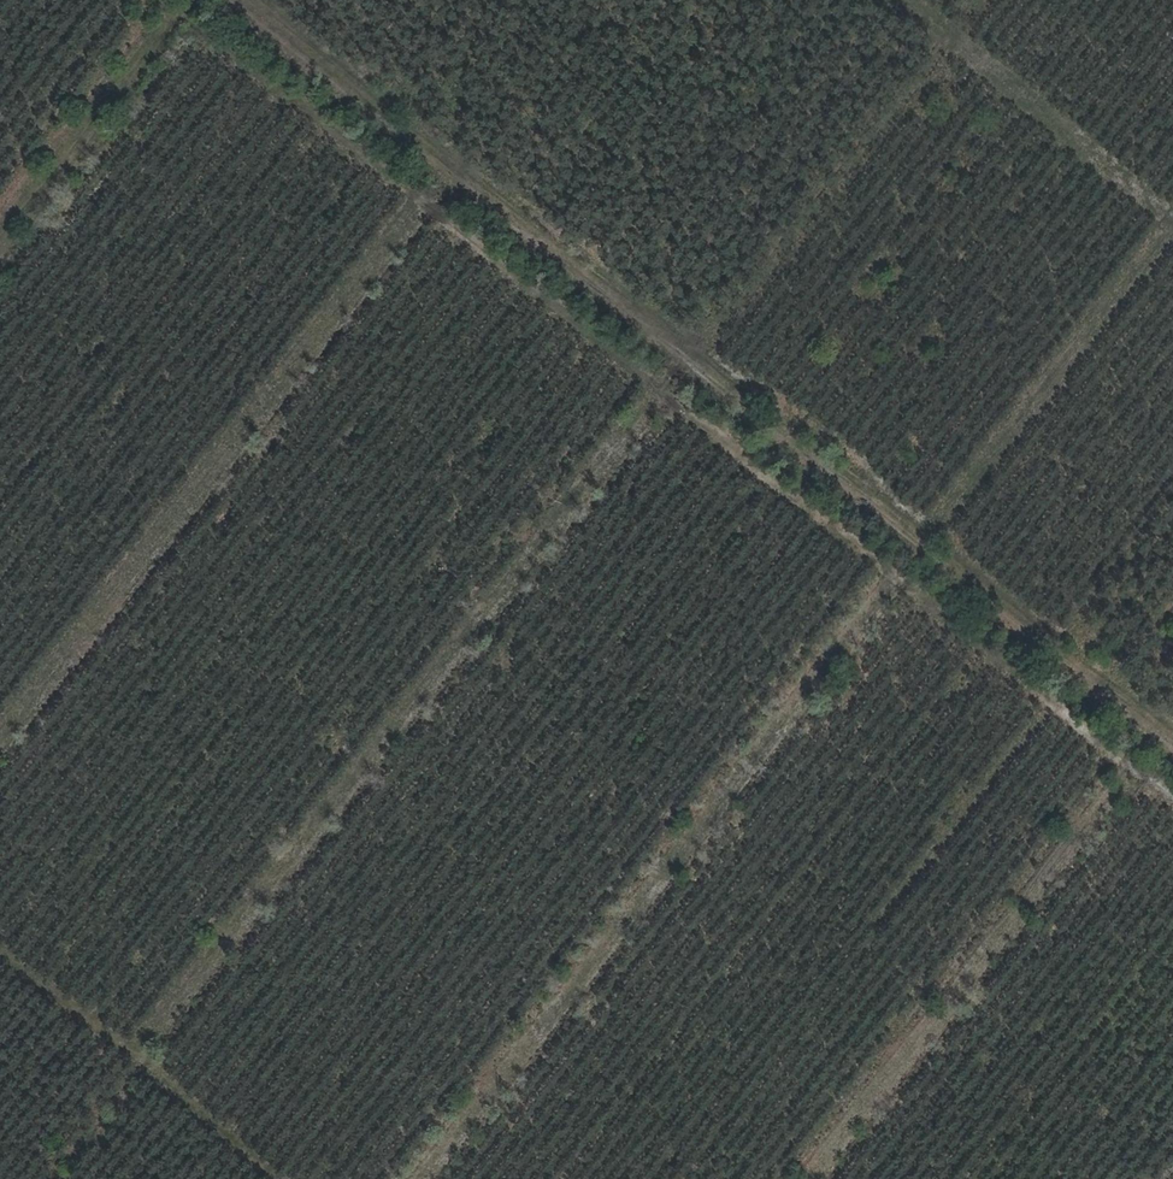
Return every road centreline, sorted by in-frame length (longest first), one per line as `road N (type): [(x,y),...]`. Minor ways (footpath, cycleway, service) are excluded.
road 1 (track): [(1172,739),(235,0)]
road 2 (track): [(192,0),(0,244)]

